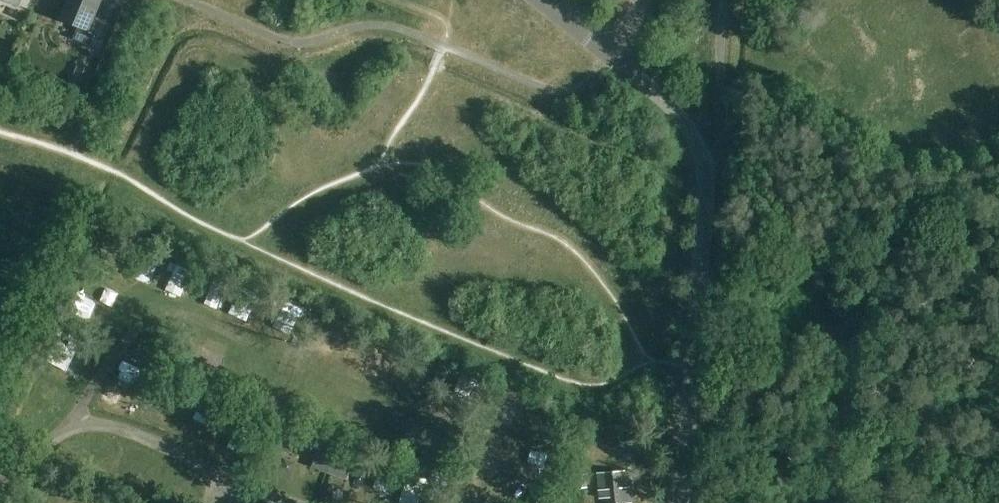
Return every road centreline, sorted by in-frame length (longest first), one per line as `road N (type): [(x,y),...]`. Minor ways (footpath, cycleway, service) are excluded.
road 1 (unclassified): [(680,502),(703,159),(666,103),(541,0)]

